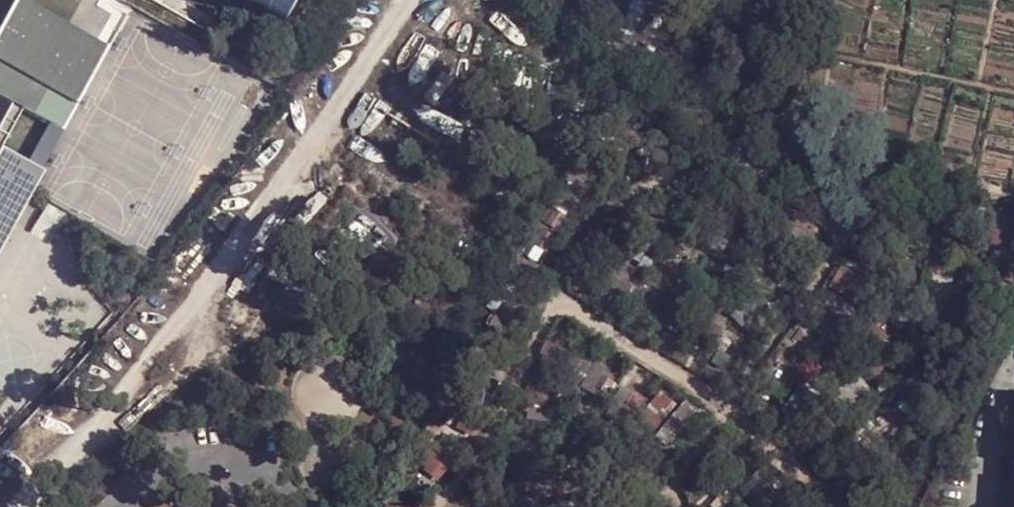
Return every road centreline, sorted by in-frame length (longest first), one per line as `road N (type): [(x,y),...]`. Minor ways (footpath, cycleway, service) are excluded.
road 1 (primary): [(887,0),(682,506)]

